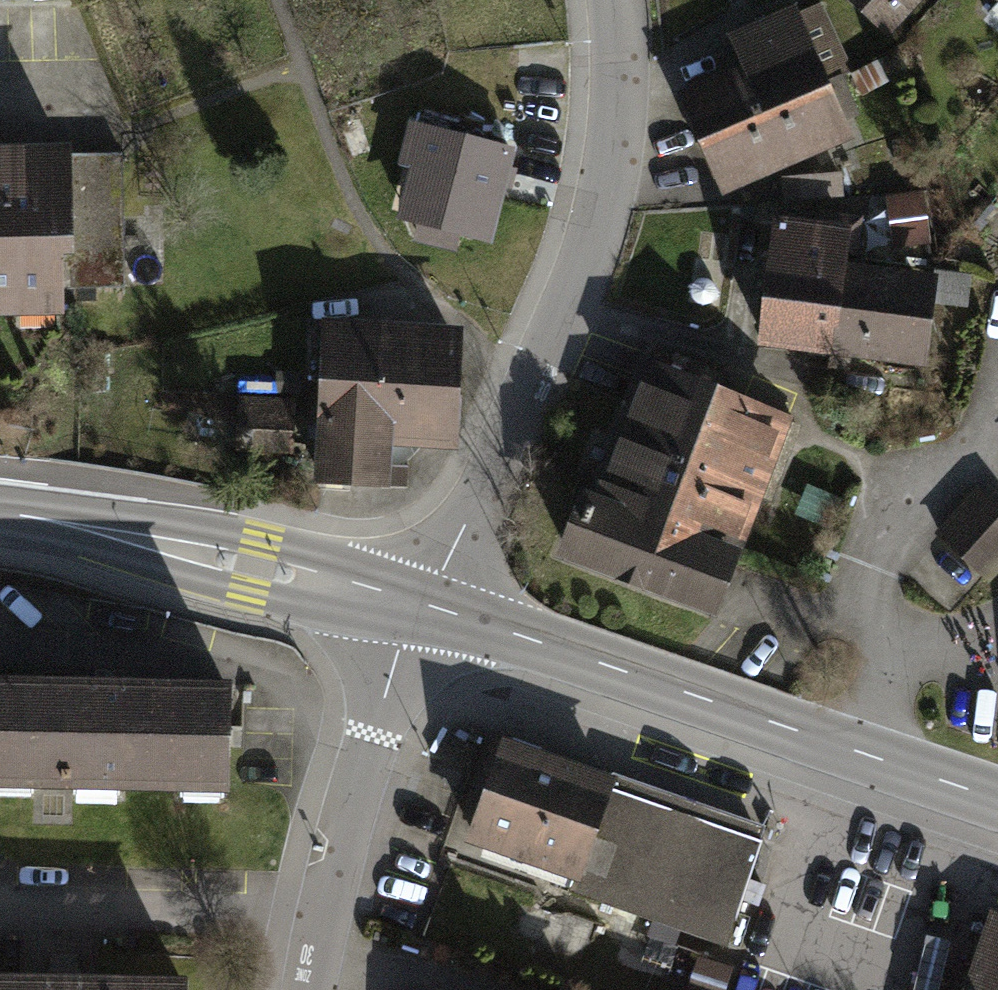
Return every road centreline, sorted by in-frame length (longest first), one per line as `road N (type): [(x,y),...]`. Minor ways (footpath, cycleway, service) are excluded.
road 1 (residential): [(425,605),(504,455),(587,257),(615,138),(615,0)]
road 2 (secondary): [(997,802),(425,605)]
road 3 (secondary): [(425,605),(0,516)]
road 4 (residential): [(425,605),(387,689),(318,929)]
road 5 (residential): [(0,915),(279,920),(318,929)]

